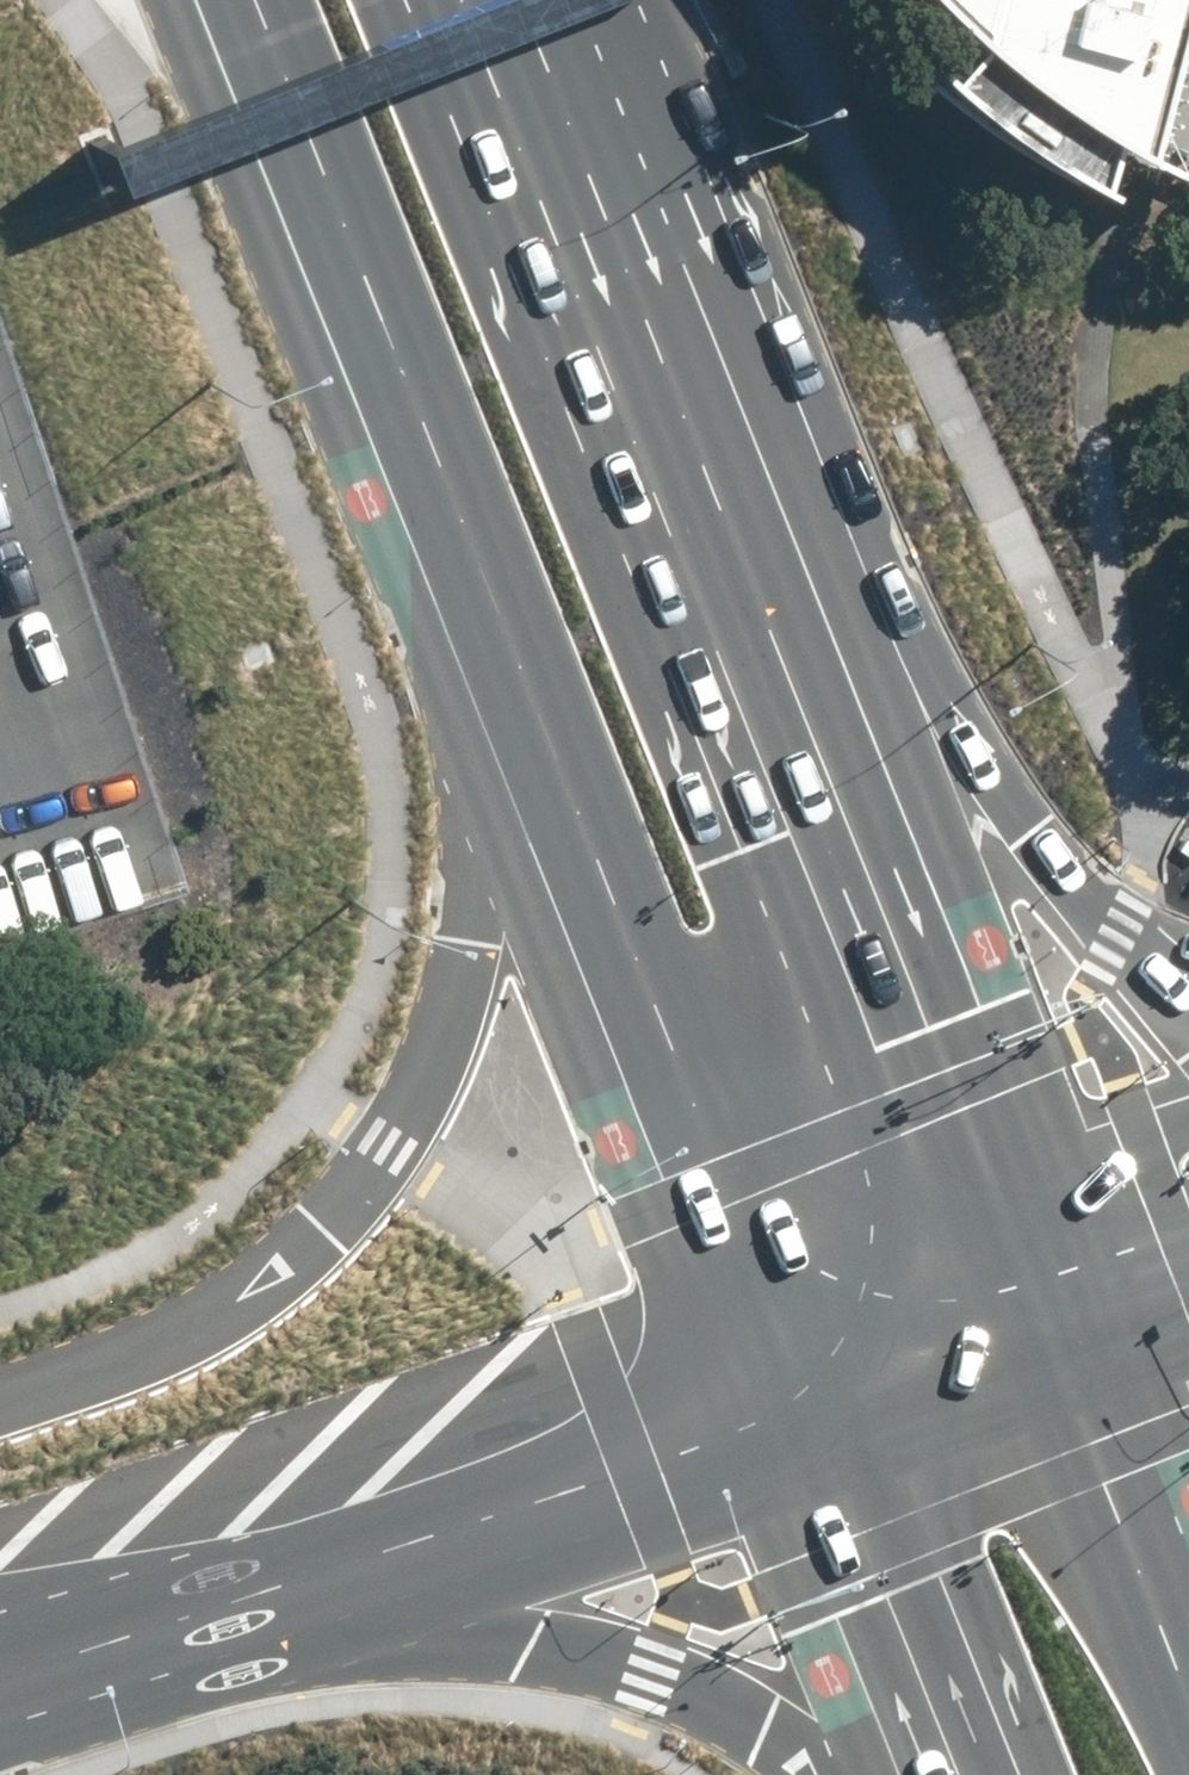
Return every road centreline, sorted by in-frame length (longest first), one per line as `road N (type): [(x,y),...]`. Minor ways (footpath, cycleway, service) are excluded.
road 1 (primary): [(556,141),(908,1028),(981,1191)]
road 2 (primary): [(556,141),(1005,780),(1123,933),(1188,989)]
road 3 (primary): [(0,1392),(199,1313),(272,1270),(354,1187),(394,1136),(467,974),(529,732)]
road 4 (primary): [(529,732),(236,0)]
road 5 (primary): [(759,1279),(529,732)]
road 6 (tertiary): [(846,1774),(783,1723),(720,1686),(657,1665),(290,1604)]
road 7 (tertiary): [(815,1418),(290,1604)]
road 8 (tertiary): [(1043,1333),(1188,1691)]
road 9 (tertiary): [(960,1774),(815,1418)]
road 10 (tertiary): [(290,1604),(0,1699)]
road 11 (primary): [(1043,1333),(815,1418)]
road 12 (primary): [(759,1279),(981,1191)]
road 13 (primary): [(981,1191),(1188,1116)]
road 14 (primary): [(1188,1276),(1043,1333)]
road 15 (primary): [(981,1191),(1043,1333)]
road 16 (primary): [(495,0),(556,141)]
road 17 (primary): [(815,1418),(759,1279)]

